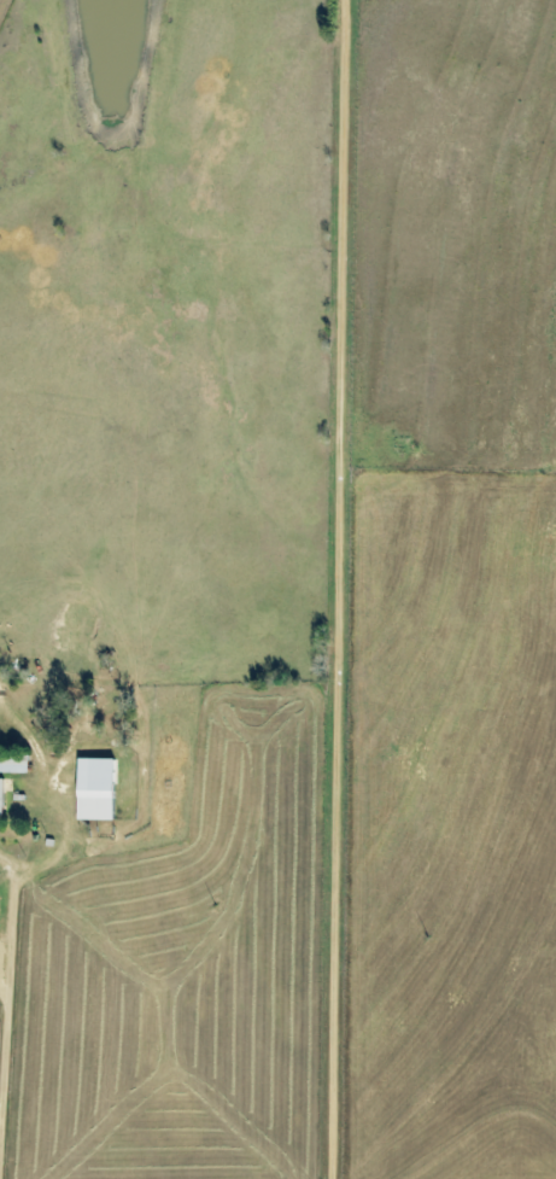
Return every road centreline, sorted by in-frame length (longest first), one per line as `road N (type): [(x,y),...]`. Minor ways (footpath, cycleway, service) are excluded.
road 1 (residential): [(343,1178),(368,10),(379,0)]

